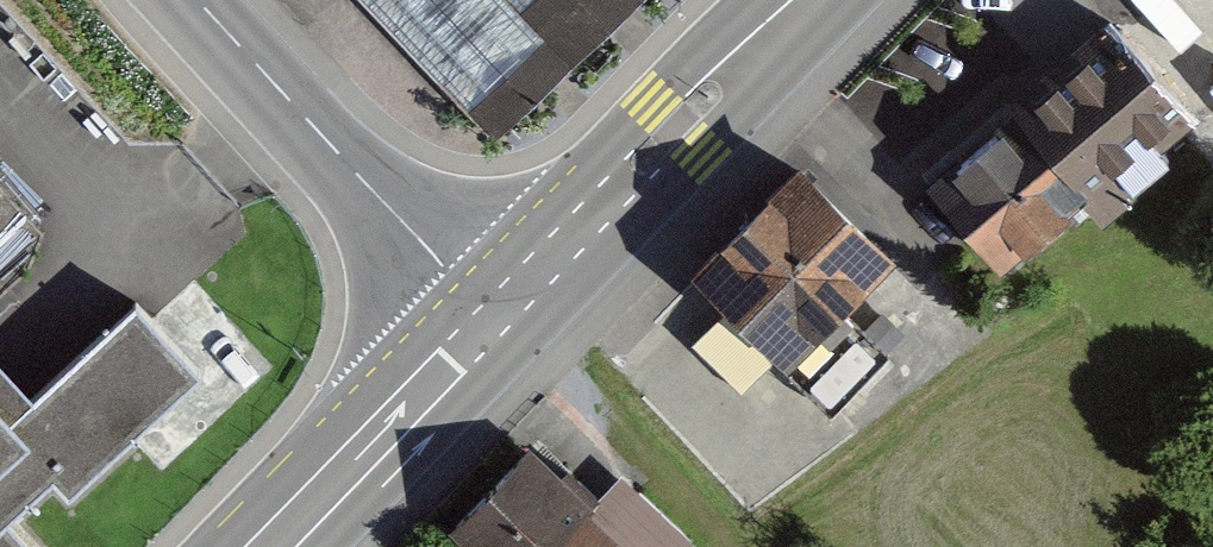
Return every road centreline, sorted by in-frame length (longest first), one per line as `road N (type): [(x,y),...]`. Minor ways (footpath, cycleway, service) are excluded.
road 1 (secondary): [(813,0),(492,318)]
road 2 (residential): [(195,0),(492,318)]
road 3 (secondary): [(492,318),(269,546)]

